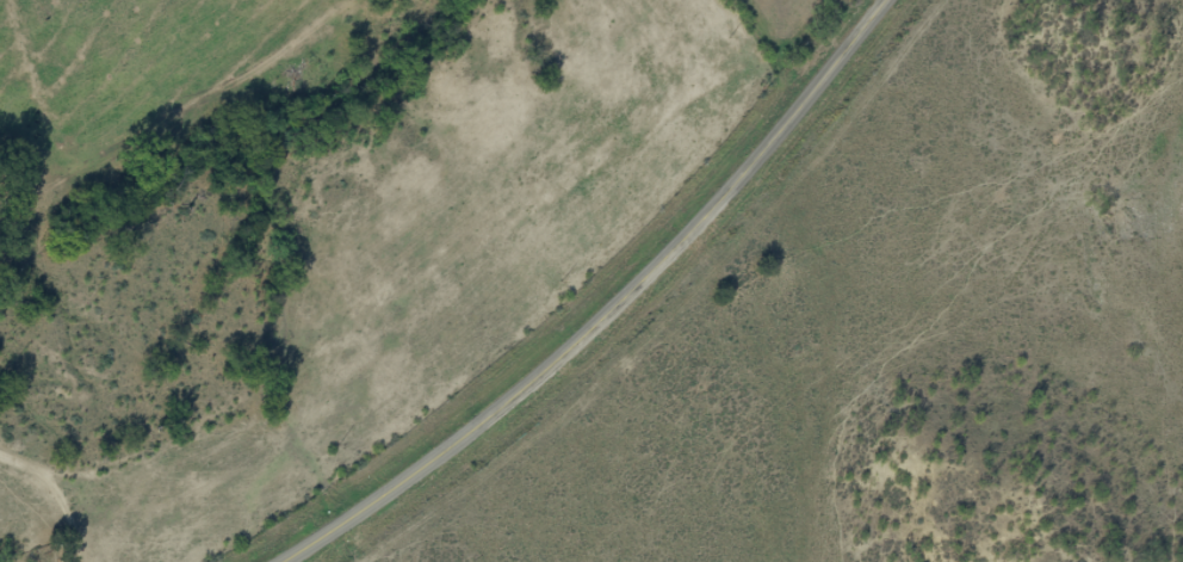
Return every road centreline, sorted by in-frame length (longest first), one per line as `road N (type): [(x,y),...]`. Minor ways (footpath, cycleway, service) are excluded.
road 1 (tertiary): [(880,0),(723,194),(568,354),(280,561)]

